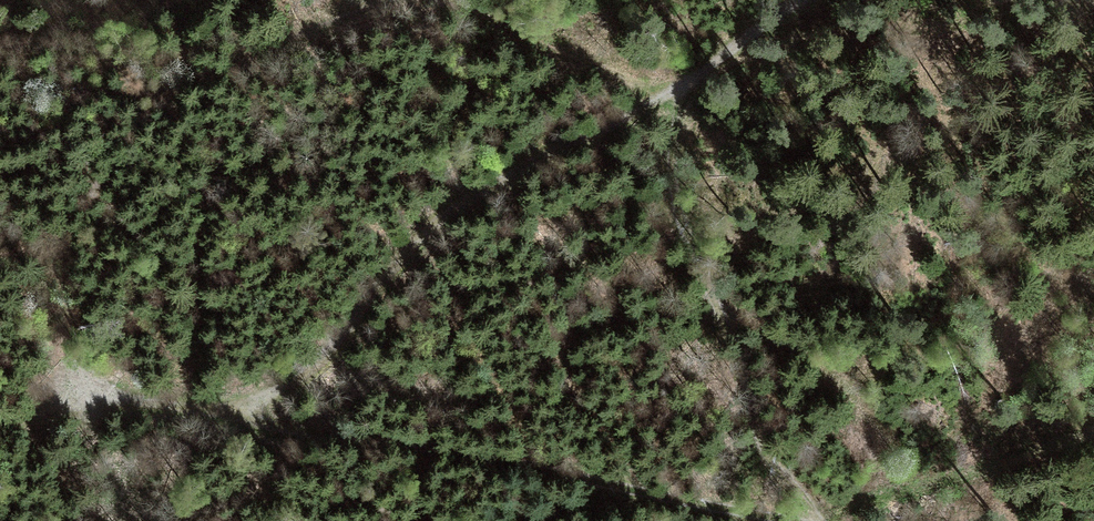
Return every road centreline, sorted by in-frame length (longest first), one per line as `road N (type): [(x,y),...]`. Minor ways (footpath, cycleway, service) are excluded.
road 1 (track): [(688,85),(425,230),(317,360),(279,390),(225,415)]
road 2 (track): [(778,520),(526,467),(225,415)]
road 3 (track): [(688,85),(672,158),(687,231),(772,463),(820,520)]
road 4 (track): [(225,415),(121,405),(0,422)]
road 5 (track): [(810,0),(688,85)]

